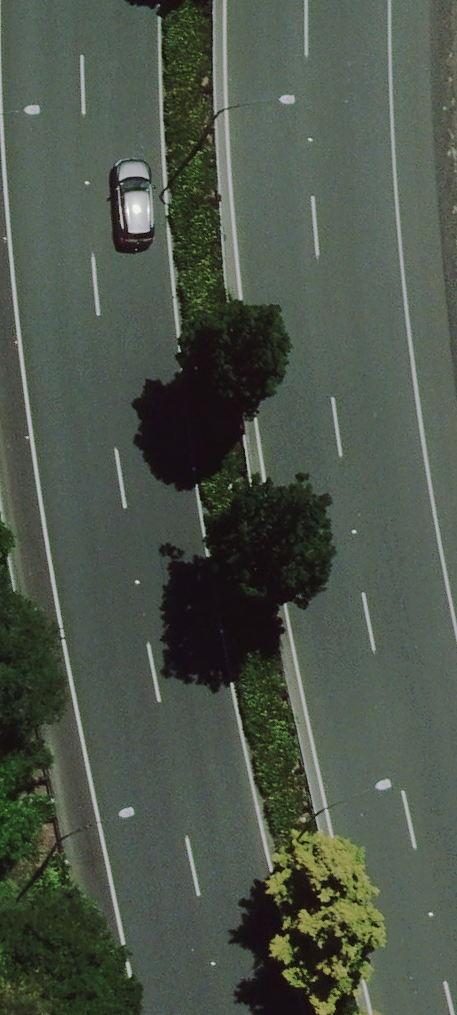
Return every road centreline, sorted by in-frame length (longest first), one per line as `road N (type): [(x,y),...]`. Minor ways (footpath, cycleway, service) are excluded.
road 1 (primary): [(204,1014),(118,622),(46,206),(41,0)]
road 2 (primary): [(334,0),(366,403),(456,1014)]

